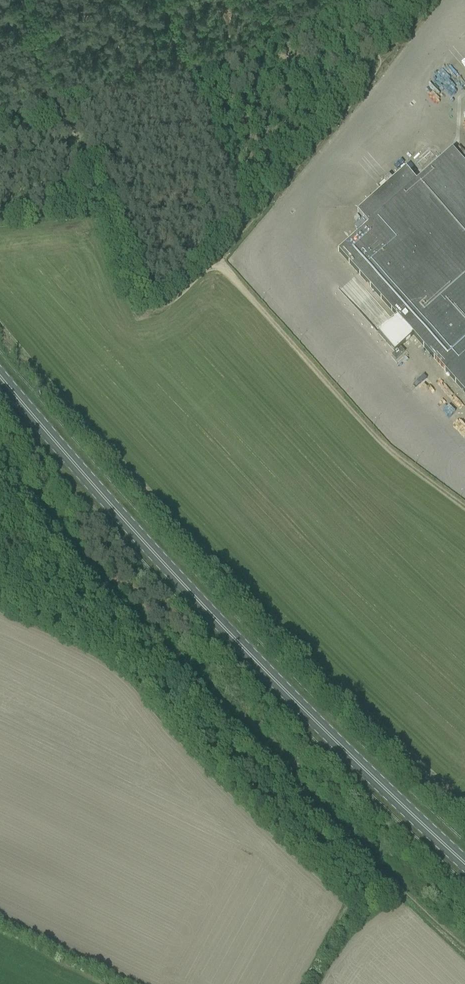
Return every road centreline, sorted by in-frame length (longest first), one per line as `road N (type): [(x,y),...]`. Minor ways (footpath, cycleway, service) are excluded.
road 1 (primary): [(464,864),(274,683),(0,374)]
road 2 (track): [(216,256),(155,305),(137,295),(28,0)]
road 3 (track): [(216,256),(385,449),(464,509)]

